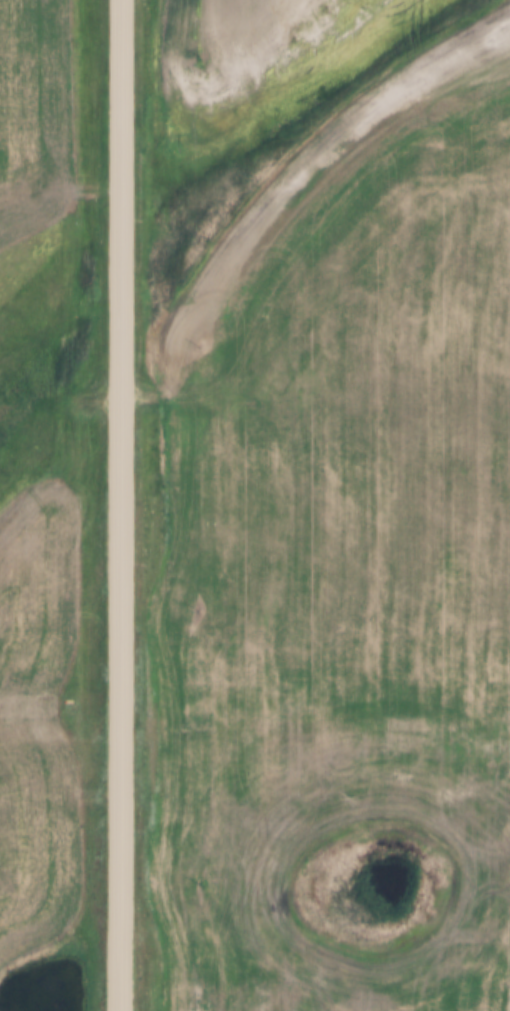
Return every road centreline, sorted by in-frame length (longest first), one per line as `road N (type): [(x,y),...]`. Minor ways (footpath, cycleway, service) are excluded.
road 1 (tertiary): [(120,1010),(120,0)]

